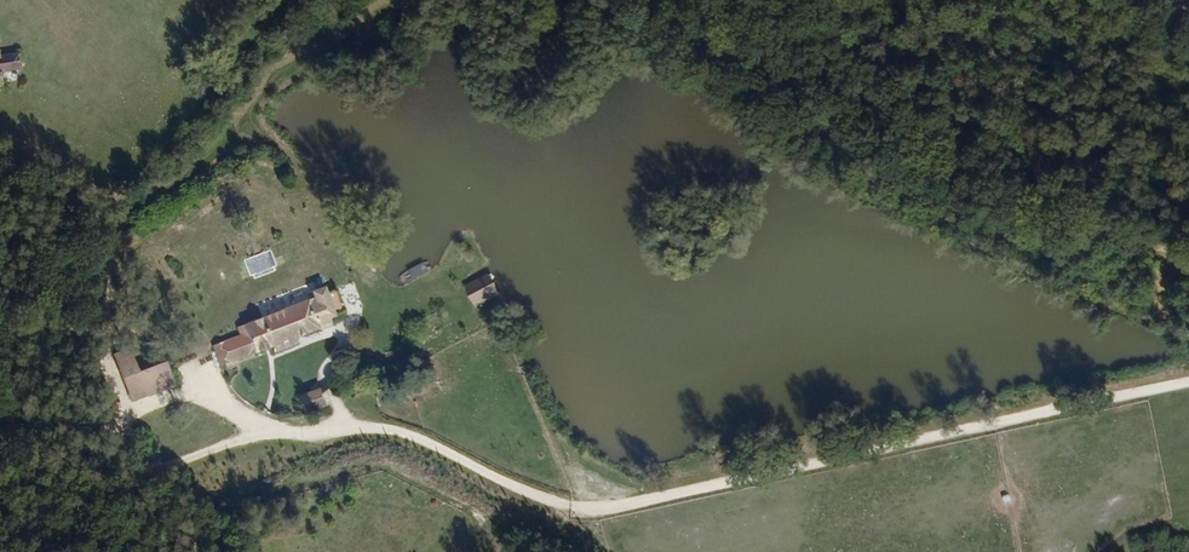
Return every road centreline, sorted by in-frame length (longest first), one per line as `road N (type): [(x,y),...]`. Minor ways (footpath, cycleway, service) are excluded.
road 1 (track): [(789,466),(558,518),(468,502),(390,464),(286,432),(253,436),(185,462)]
road 2 (unclassified): [(789,466),(1188,379)]

